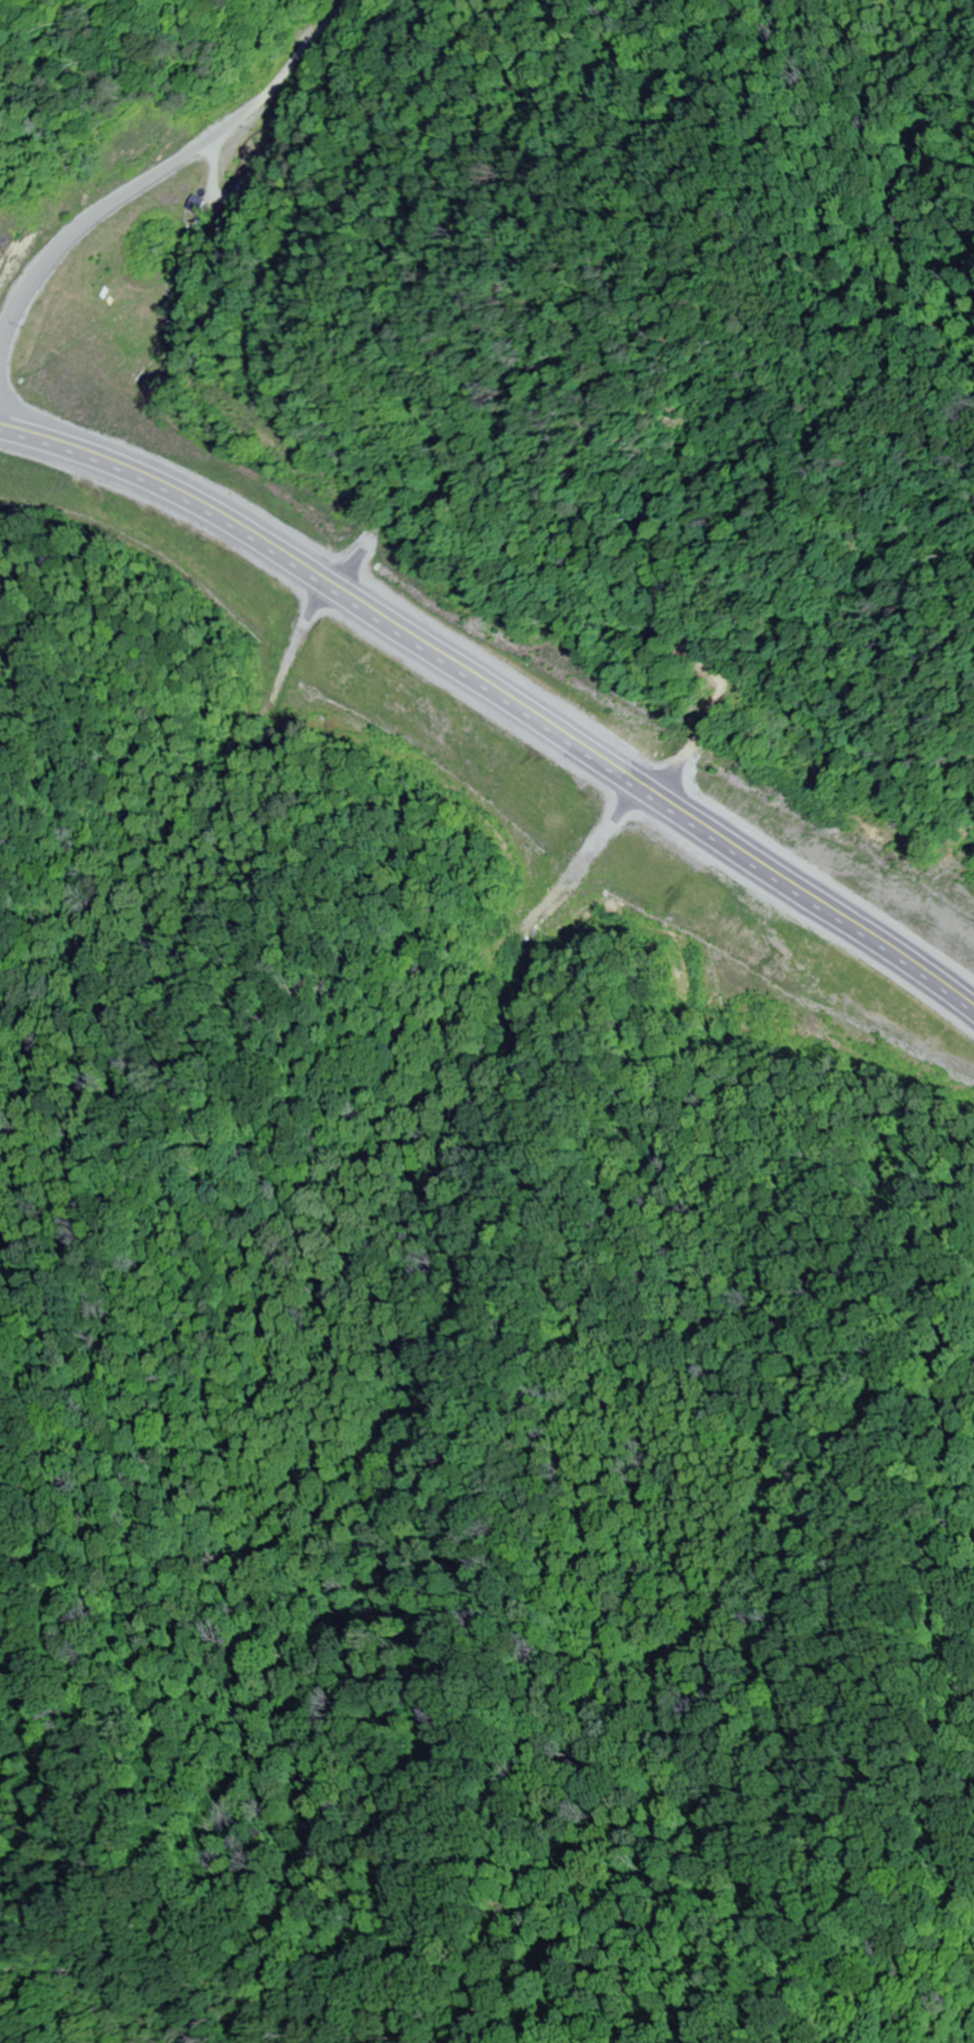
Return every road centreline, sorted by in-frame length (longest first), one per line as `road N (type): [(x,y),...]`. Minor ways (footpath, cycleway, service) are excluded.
road 1 (primary): [(973,1008),(252,518),(90,443),(0,421)]

